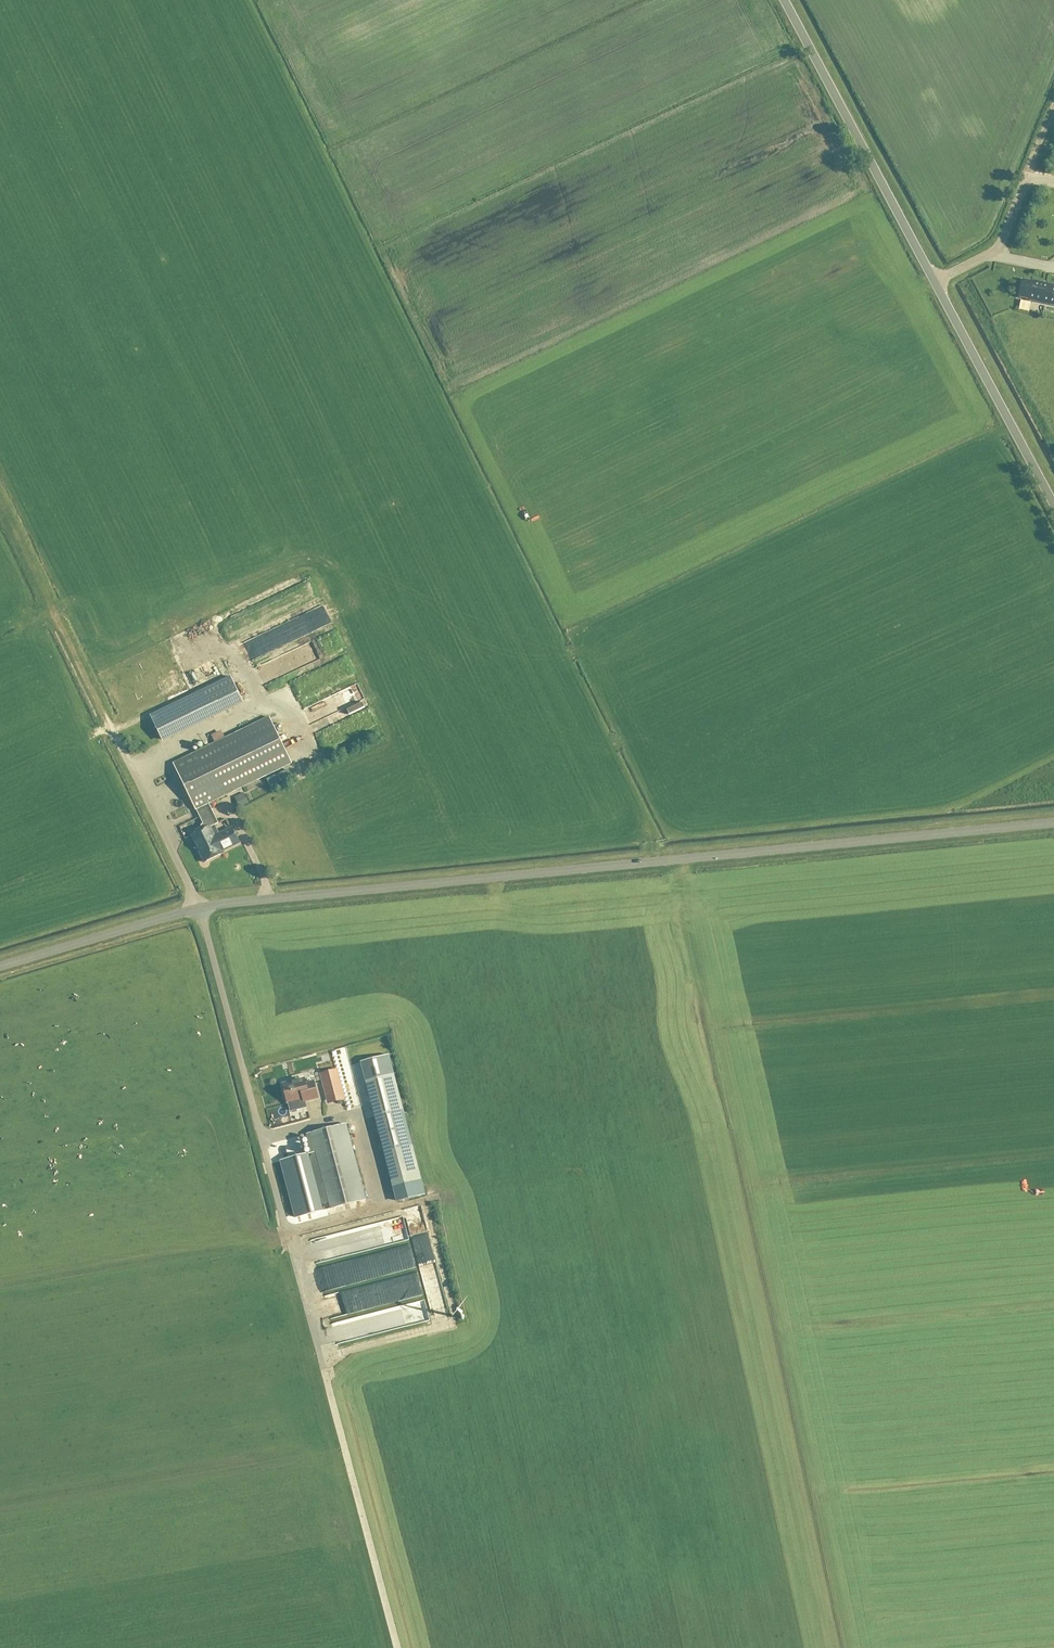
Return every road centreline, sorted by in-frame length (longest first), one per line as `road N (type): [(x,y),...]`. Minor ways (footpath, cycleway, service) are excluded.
road 1 (tertiary): [(1053,825),(199,910)]
road 2 (unclassified): [(1053,507),(783,0)]
road 3 (unclassified): [(324,1371),(199,910)]
road 4 (track): [(0,502),(199,910)]
road 5 (track): [(398,1647),(324,1371)]
road 6 (track): [(1053,105),(997,247),(934,284)]
road 7 (tertiary): [(199,910),(0,973)]

